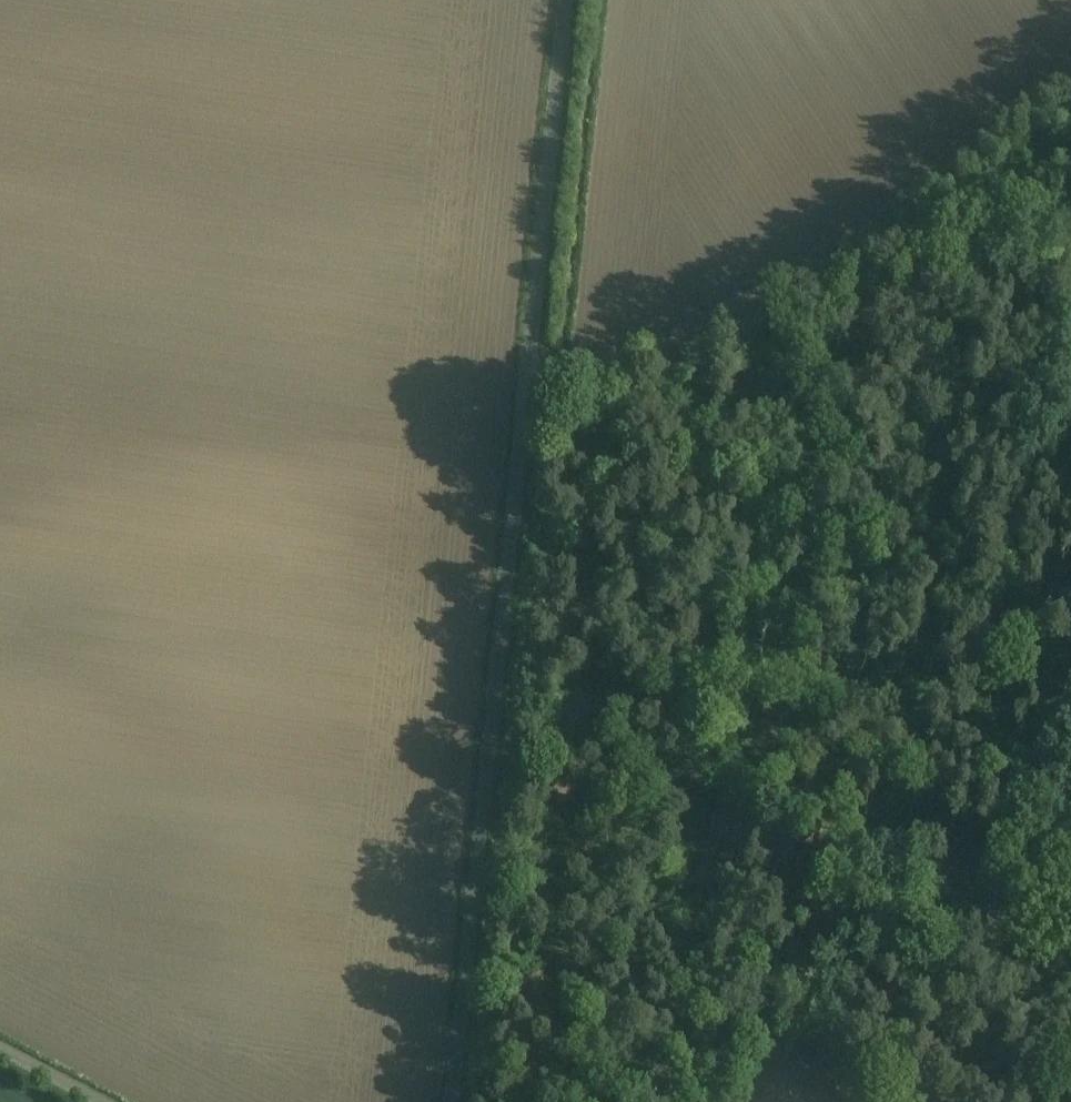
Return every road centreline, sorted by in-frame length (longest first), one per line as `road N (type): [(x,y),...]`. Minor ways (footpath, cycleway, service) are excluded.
road 1 (unclassified): [(451,1101),(564,0)]

